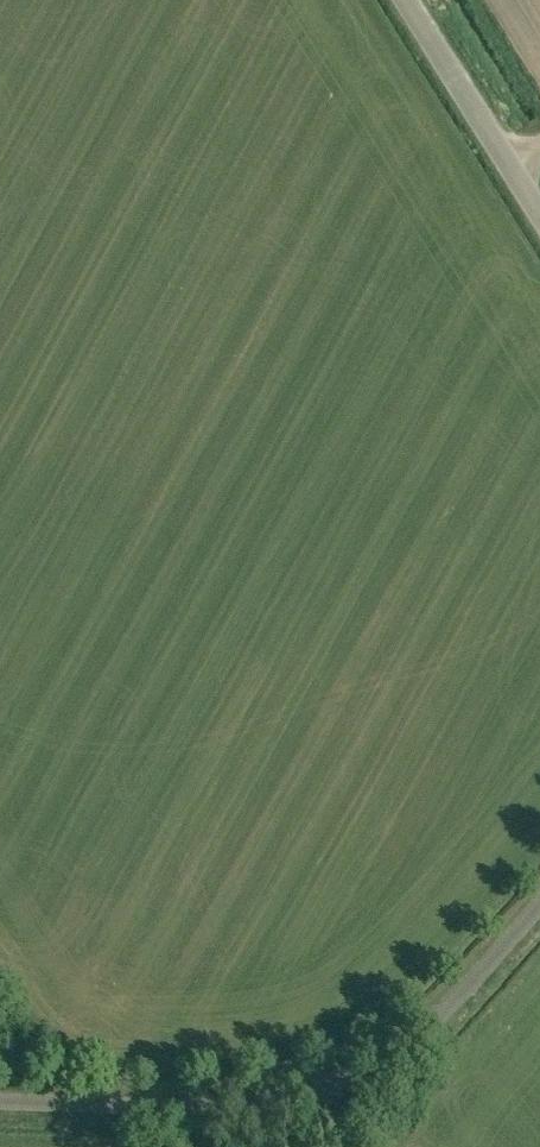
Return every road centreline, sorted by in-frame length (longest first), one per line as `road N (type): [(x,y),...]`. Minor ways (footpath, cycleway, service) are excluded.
road 1 (unclassified): [(0,1104),(245,1106),(354,1075),(443,1013),(539,903)]
road 2 (unclassified): [(539,215),(405,0)]

